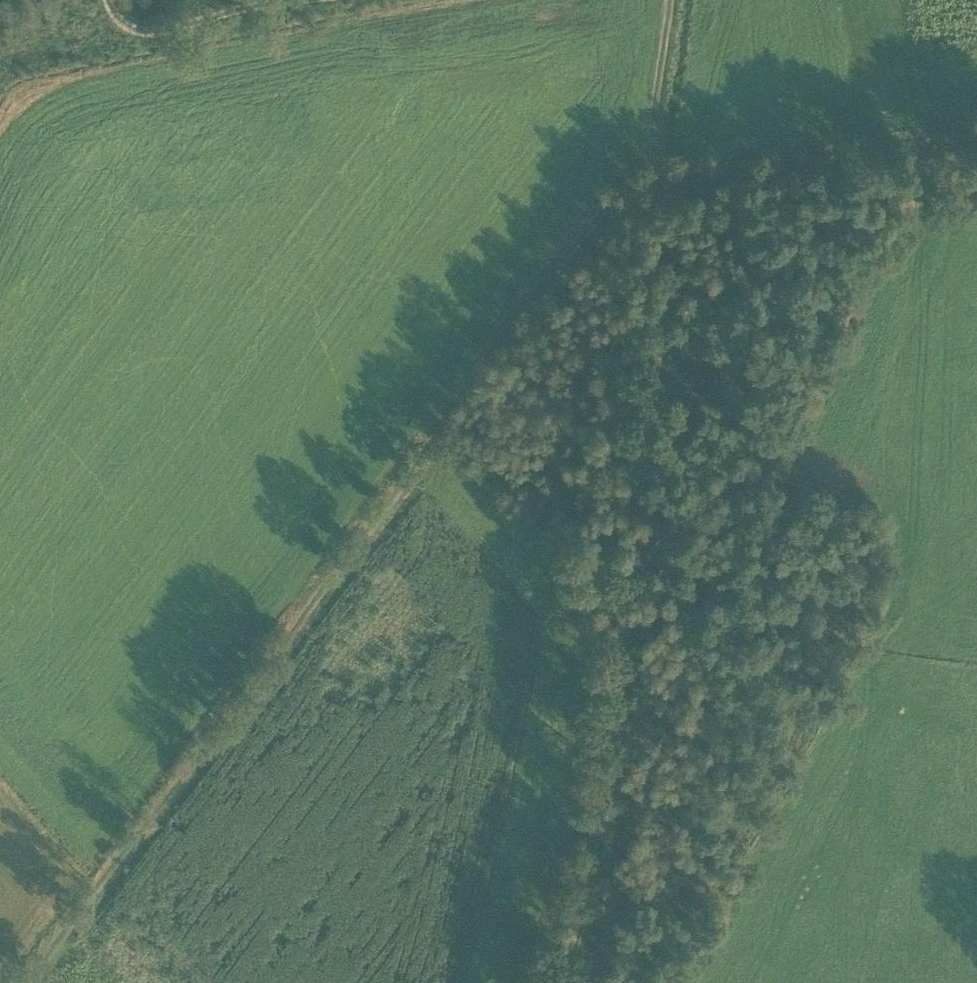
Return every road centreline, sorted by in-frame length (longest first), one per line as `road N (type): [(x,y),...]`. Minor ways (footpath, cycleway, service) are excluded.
road 1 (track): [(23,982),(616,203),(644,183)]
road 2 (track): [(644,183),(976,126)]
road 3 (track): [(110,0),(148,33),(319,0)]
road 4 (track): [(670,0),(644,183)]

